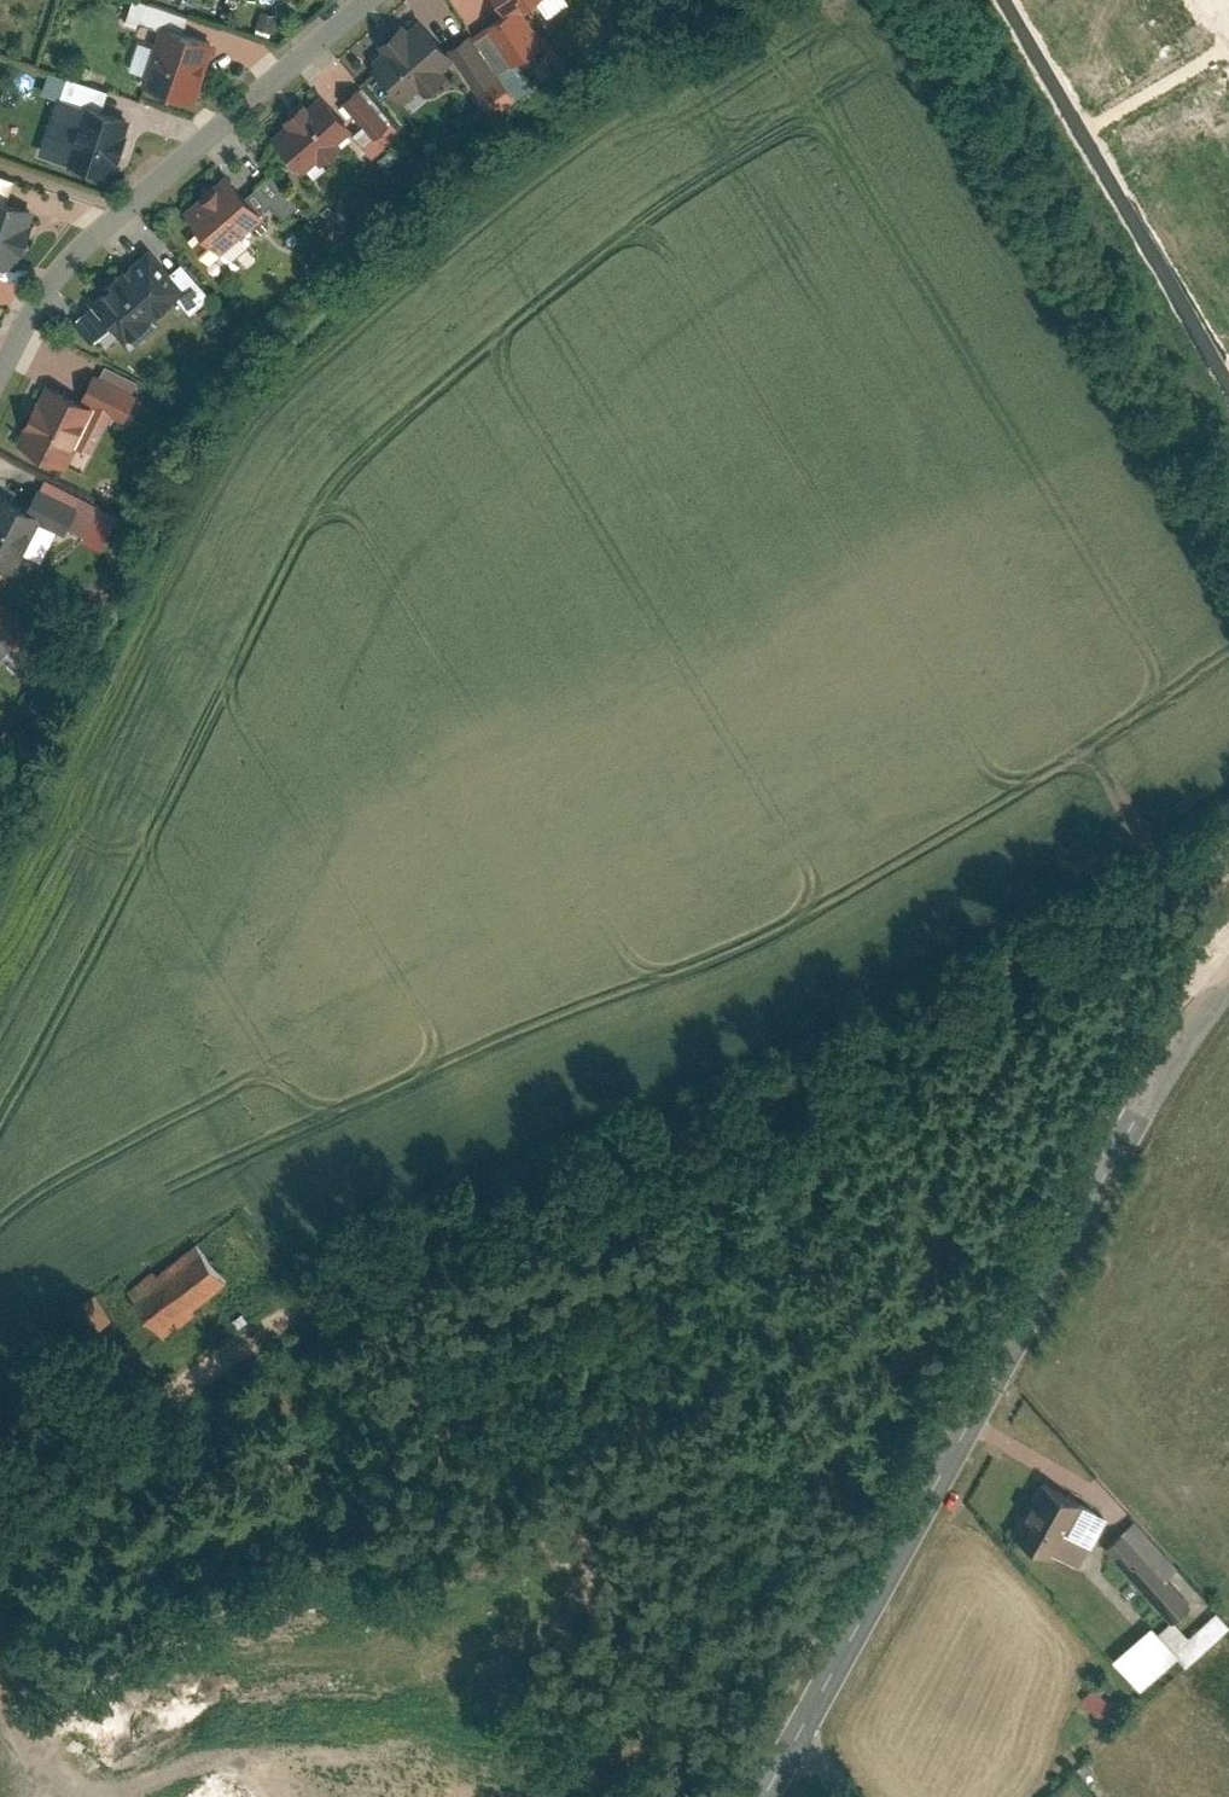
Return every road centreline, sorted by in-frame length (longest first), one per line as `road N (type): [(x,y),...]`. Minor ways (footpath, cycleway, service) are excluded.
road 1 (tertiary): [(1228,984),(1140,1110),(796,1738)]
road 2 (residential): [(0,381),(34,308),(77,250),(368,0)]

